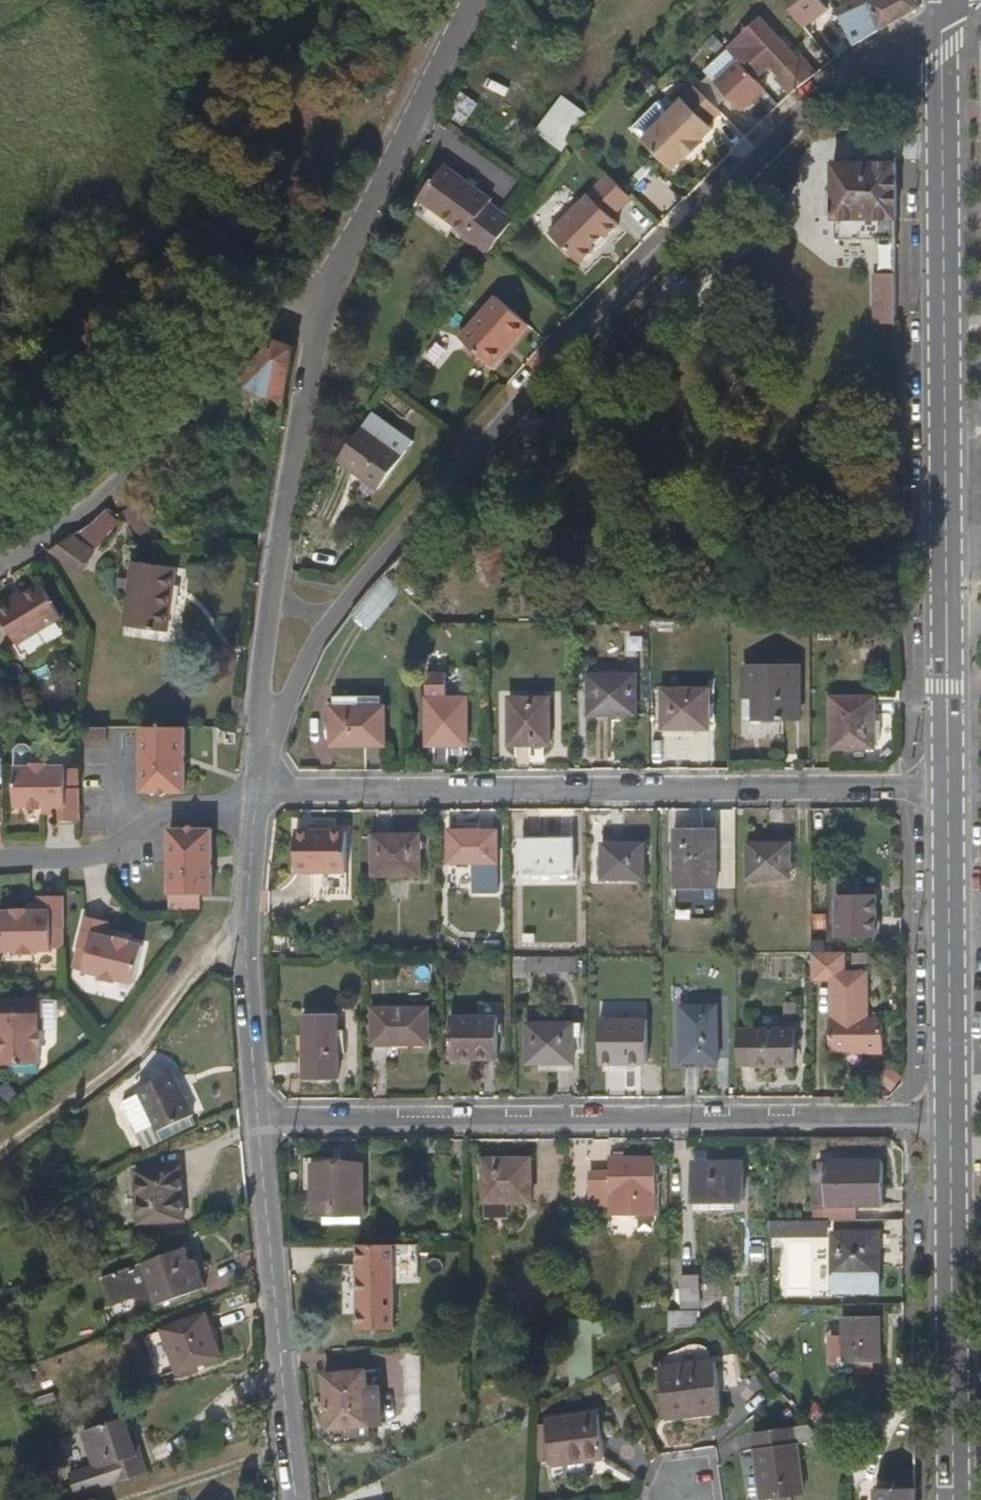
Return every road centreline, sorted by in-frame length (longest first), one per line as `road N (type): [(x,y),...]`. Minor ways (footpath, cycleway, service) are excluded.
road 1 (residential): [(941,20),(863,52),(616,292),(359,573),(315,629),(255,748)]
road 2 (unclassified): [(941,20),(948,789)]
road 3 (residential): [(252,791),(948,789)]
road 4 (residential): [(947,1118),(260,1120)]
road 5 (residential): [(255,748),(257,628),(303,364),(334,260)]
road 6 (residential): [(334,260),(127,468),(0,561)]
road 7 (unclassified): [(947,1118),(958,1499)]
road 8 (residential): [(295,1499),(260,1120)]
road 9 (track): [(0,1146),(131,1043),(240,905)]
road 10 (unclassified): [(948,789),(947,1118)]
road 11 (residential): [(260,1120),(240,905),(250,804)]
road 12 (residential): [(334,260),(461,0)]
road 13 (residential): [(0,859),(89,855),(167,810),(250,804)]

